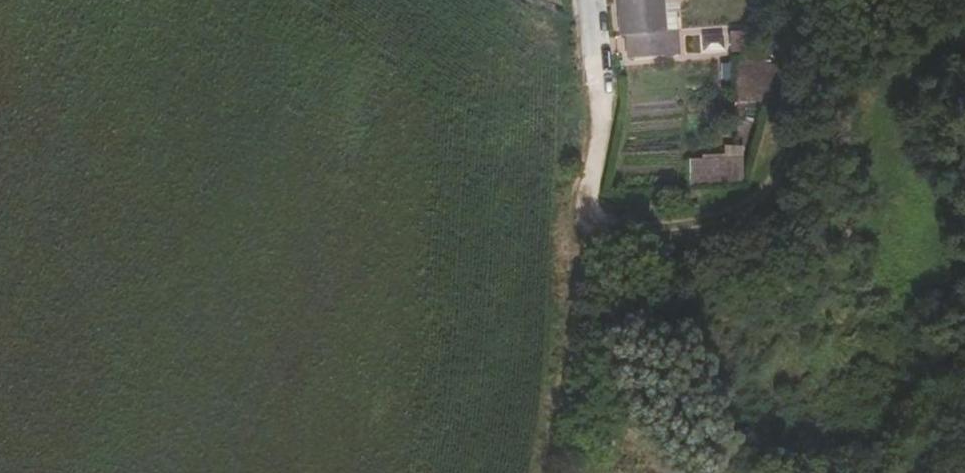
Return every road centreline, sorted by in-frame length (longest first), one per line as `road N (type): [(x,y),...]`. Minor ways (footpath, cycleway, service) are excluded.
road 1 (track): [(547,472),(581,255),(594,223)]
road 2 (residential): [(586,0),(594,223)]

